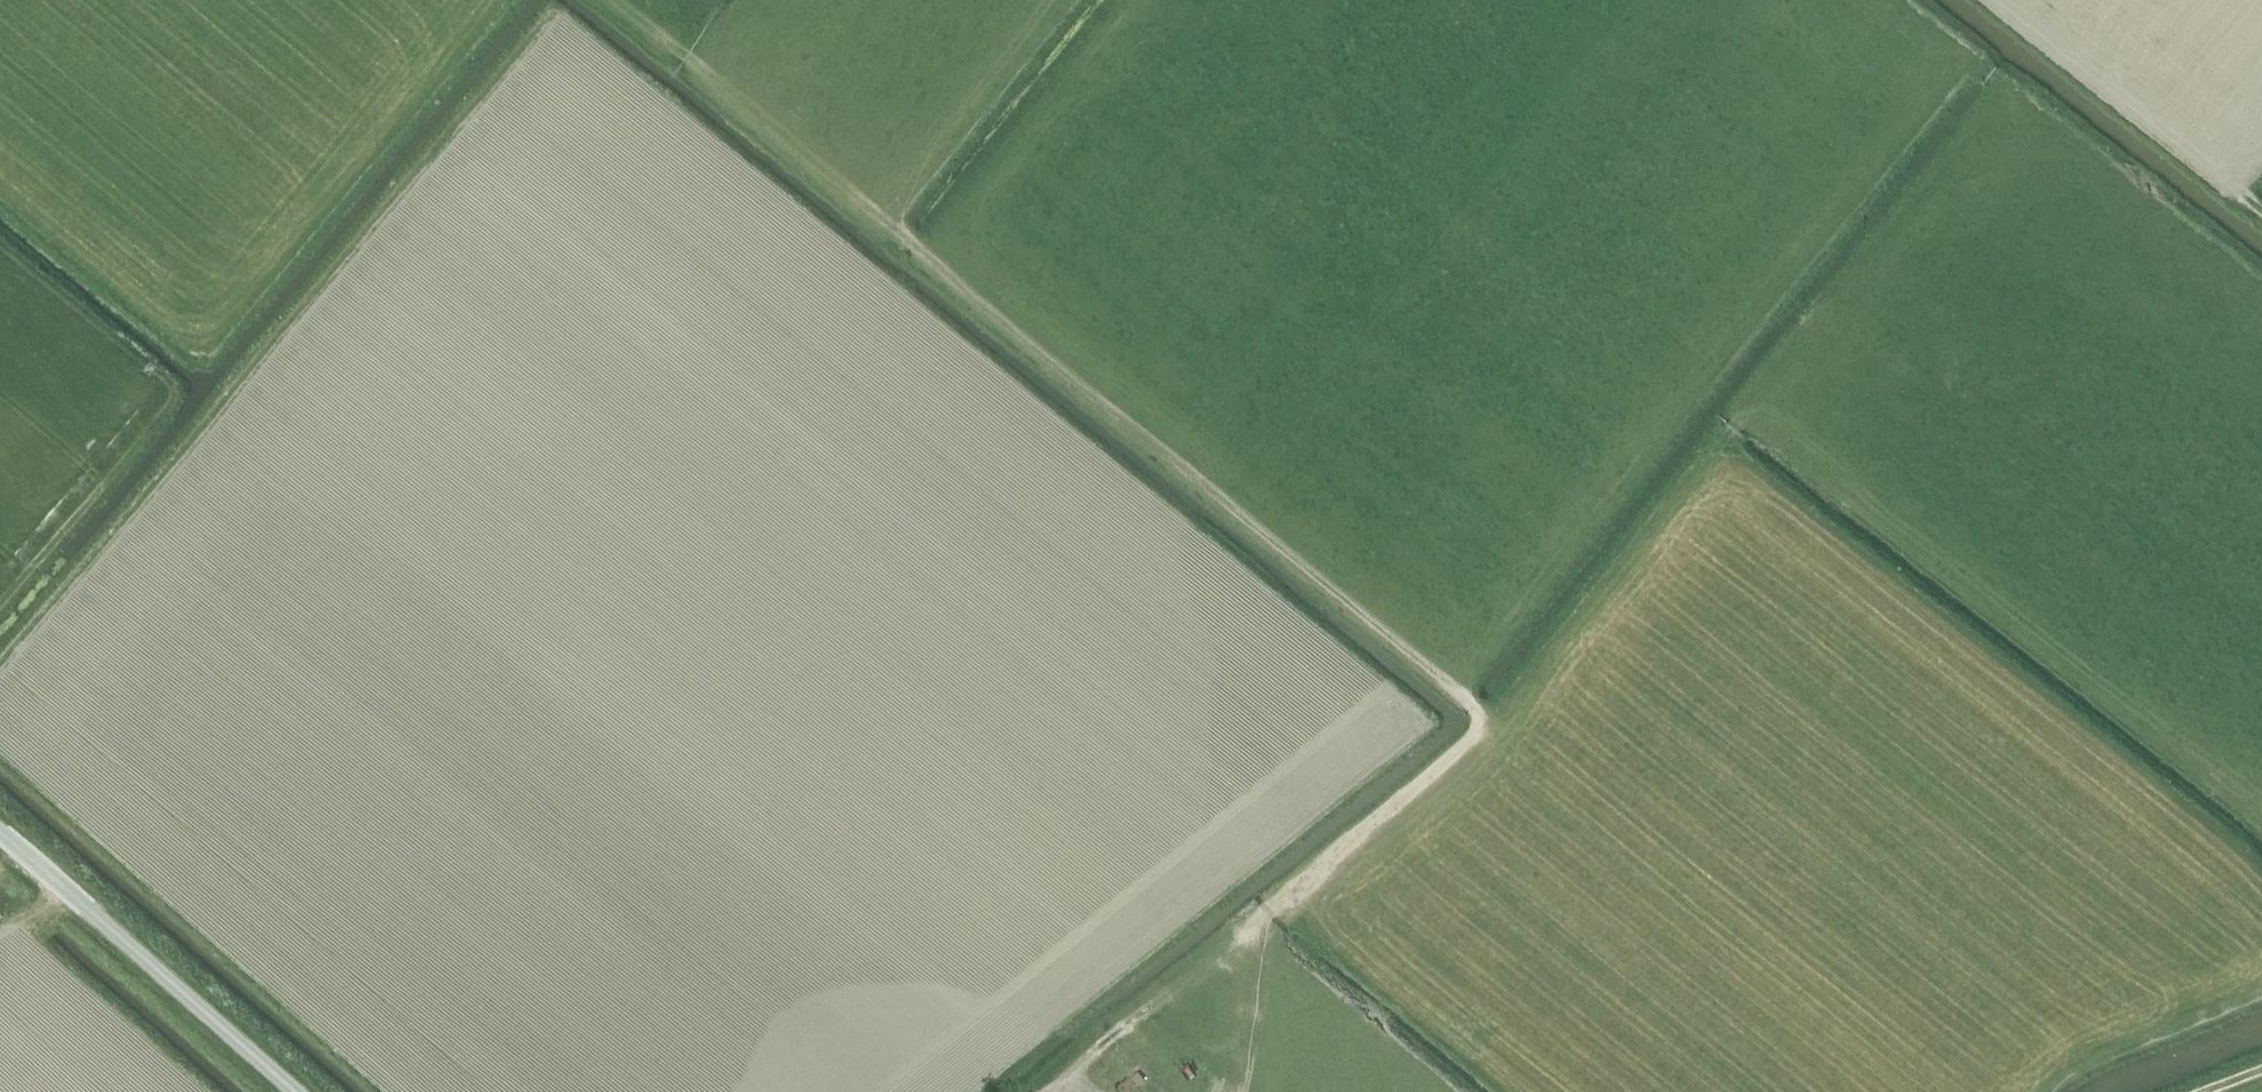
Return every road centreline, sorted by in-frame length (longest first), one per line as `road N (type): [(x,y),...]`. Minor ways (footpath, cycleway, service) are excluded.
road 1 (tertiary): [(299,1091),(0,834)]

